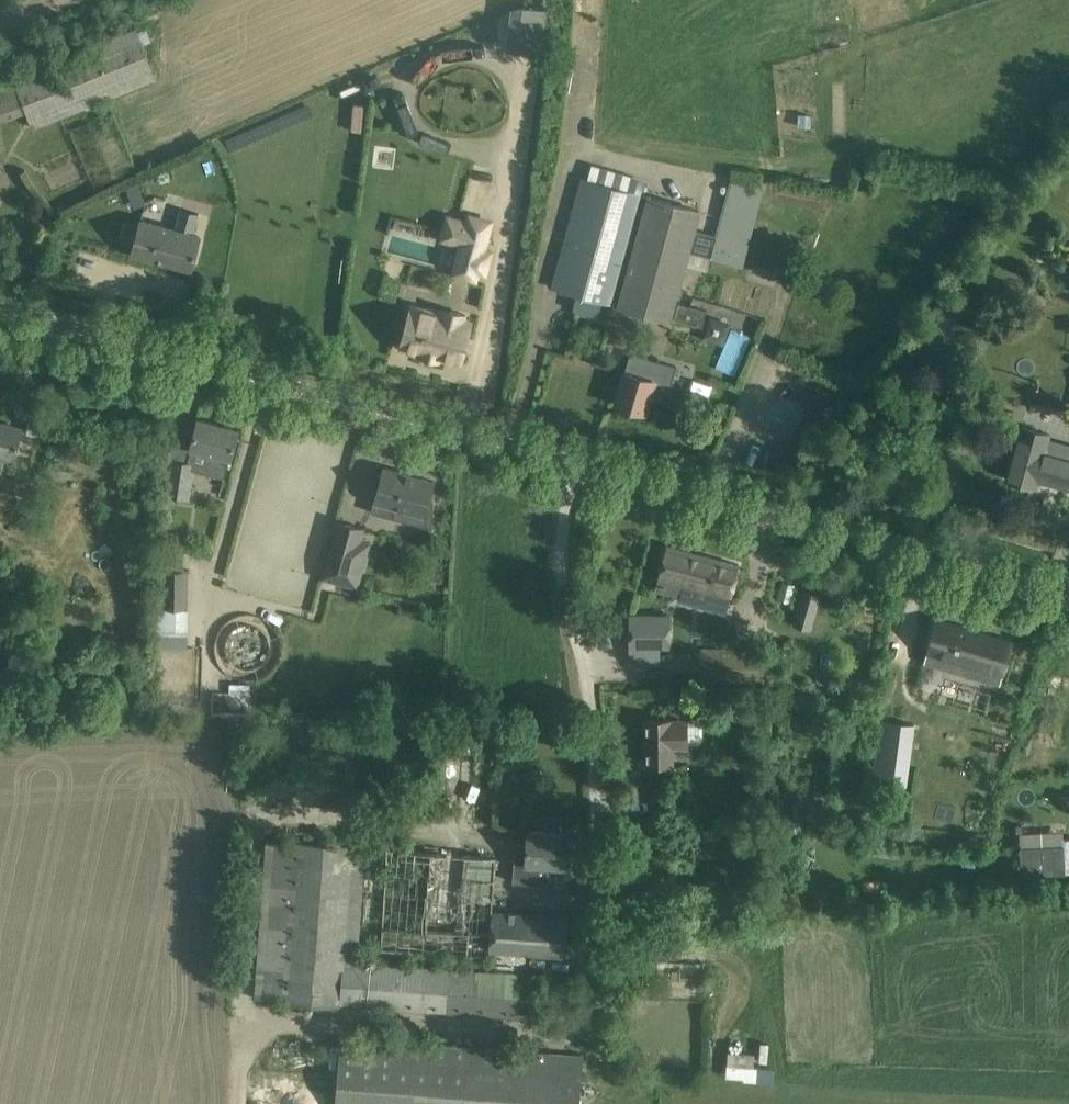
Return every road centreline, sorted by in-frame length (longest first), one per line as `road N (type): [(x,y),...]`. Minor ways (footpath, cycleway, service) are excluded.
road 1 (tertiary): [(1068,595),(0,318)]

